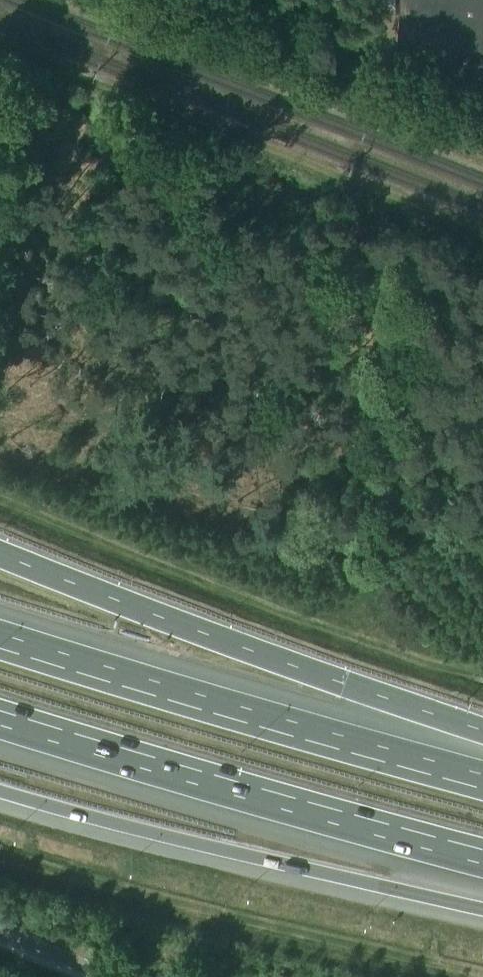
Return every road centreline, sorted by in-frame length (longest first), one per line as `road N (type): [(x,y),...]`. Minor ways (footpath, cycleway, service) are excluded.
road 1 (motorway): [(482,728),(147,616),(0,557)]
road 2 (motorway): [(482,781),(0,643)]
road 3 (motorway): [(0,721),(278,807),(482,857)]
road 4 (motorway): [(0,791),(482,909)]

